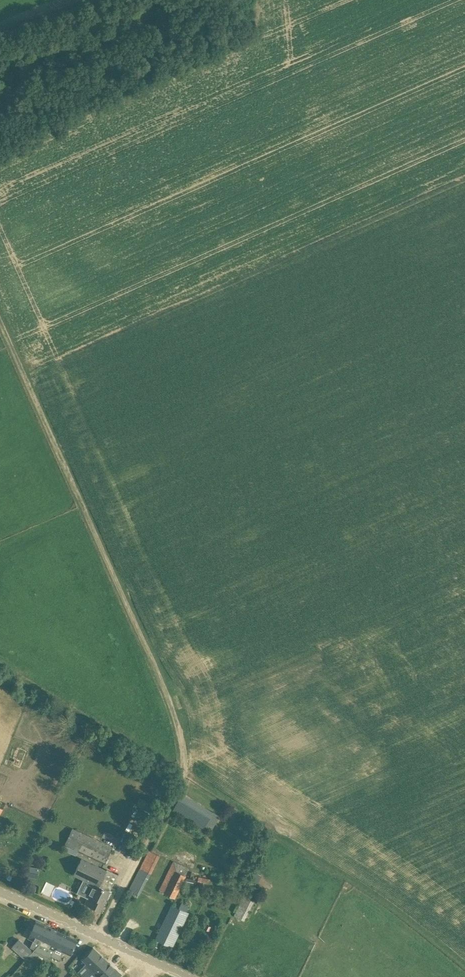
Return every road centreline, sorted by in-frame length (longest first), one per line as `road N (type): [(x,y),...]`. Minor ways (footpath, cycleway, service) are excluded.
road 1 (track): [(0,317),(180,721),(187,767),(144,847)]

